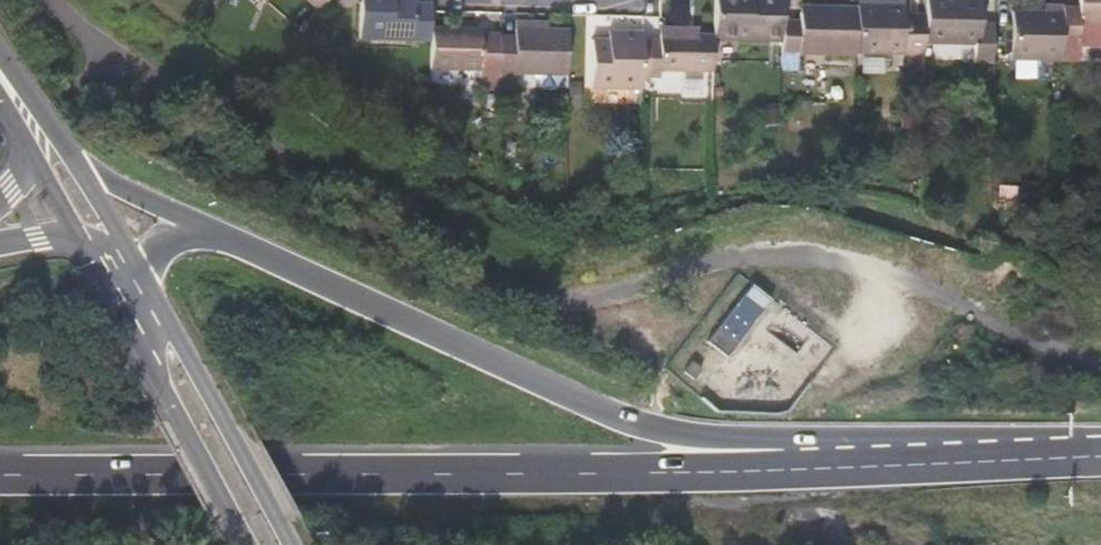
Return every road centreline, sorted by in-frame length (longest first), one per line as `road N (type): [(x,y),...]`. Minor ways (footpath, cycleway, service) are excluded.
road 1 (trunk): [(846,467),(0,477)]
road 2 (trunk): [(846,467),(781,440),(676,435),(602,412),(208,232)]
road 3 (tertiary): [(273,544),(139,292)]
road 4 (trunk): [(1100,456),(846,467)]
road 5 (trunk): [(208,232),(53,155)]

